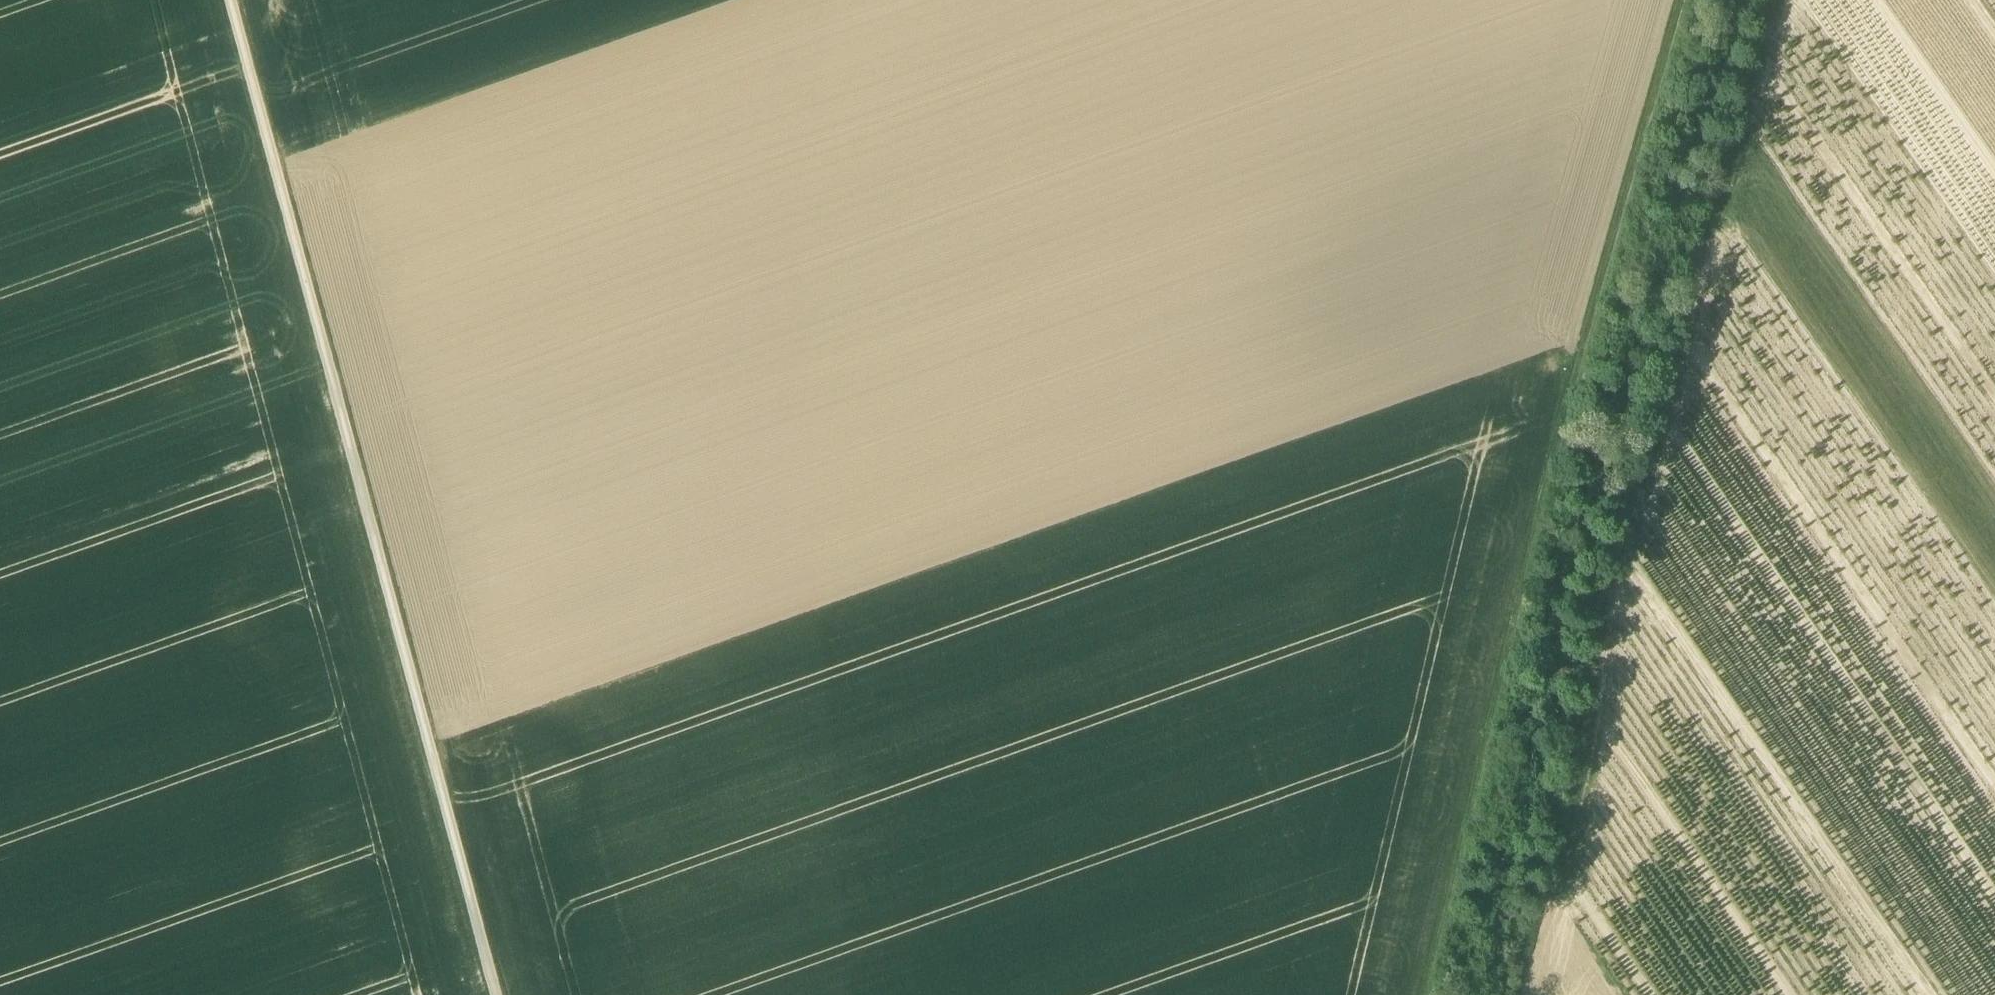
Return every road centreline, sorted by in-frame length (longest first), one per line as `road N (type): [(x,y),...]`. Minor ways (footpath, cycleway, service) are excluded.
road 1 (track): [(232,0),(497,994)]
road 2 (track): [(1429,994),(1553,472),(1686,0)]

